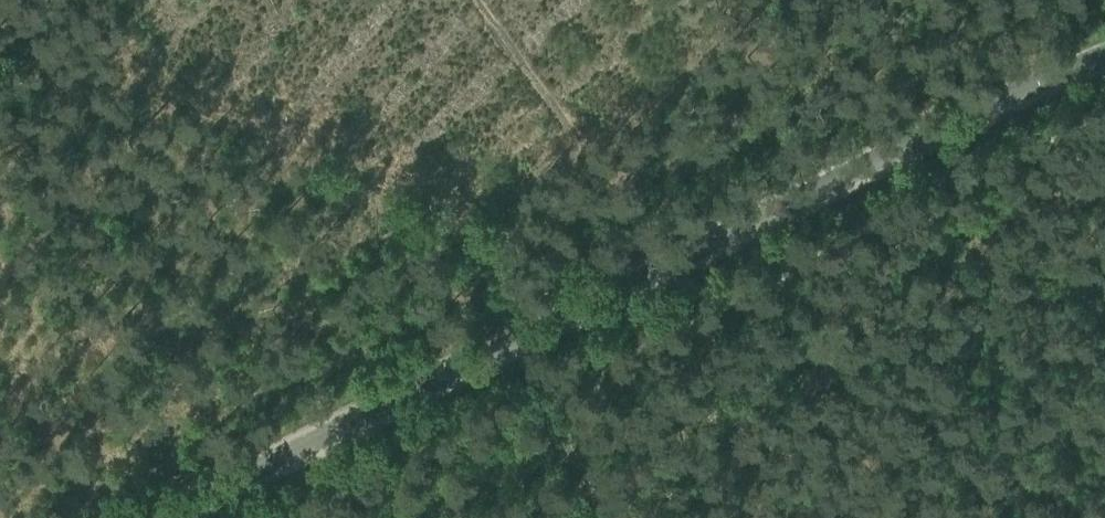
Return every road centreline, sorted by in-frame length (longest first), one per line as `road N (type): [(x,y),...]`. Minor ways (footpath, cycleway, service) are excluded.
road 1 (secondary): [(161,517),(673,269),(986,106),(1104,63)]
road 2 (track): [(480,0),(665,258),(698,318)]
road 3 (track): [(541,396),(604,517)]

